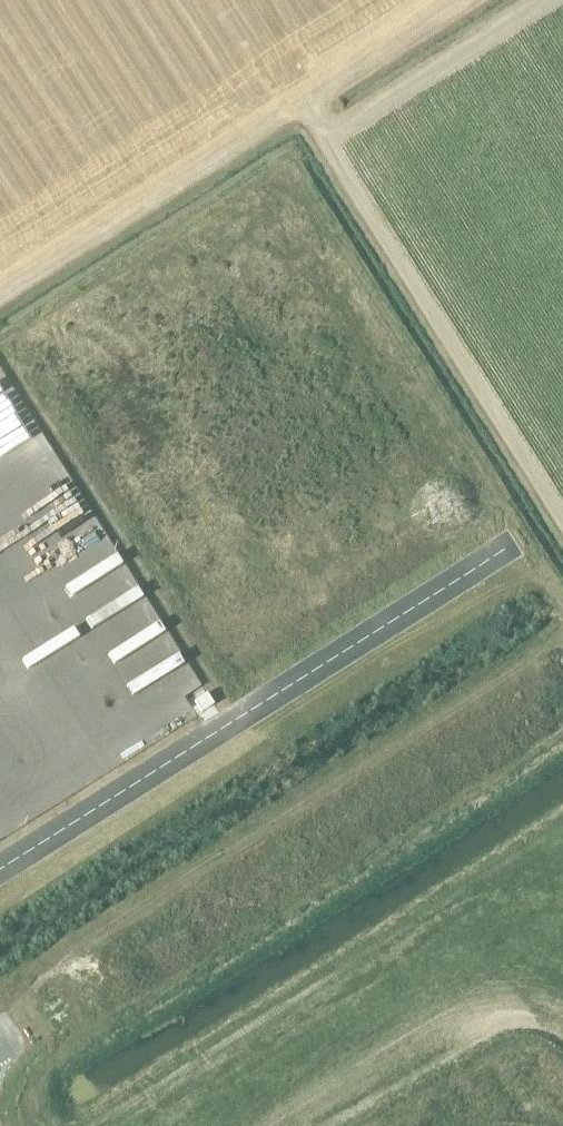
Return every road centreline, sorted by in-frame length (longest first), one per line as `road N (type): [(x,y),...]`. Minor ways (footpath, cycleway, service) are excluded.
road 1 (unclassified): [(0,868),(515,542)]

